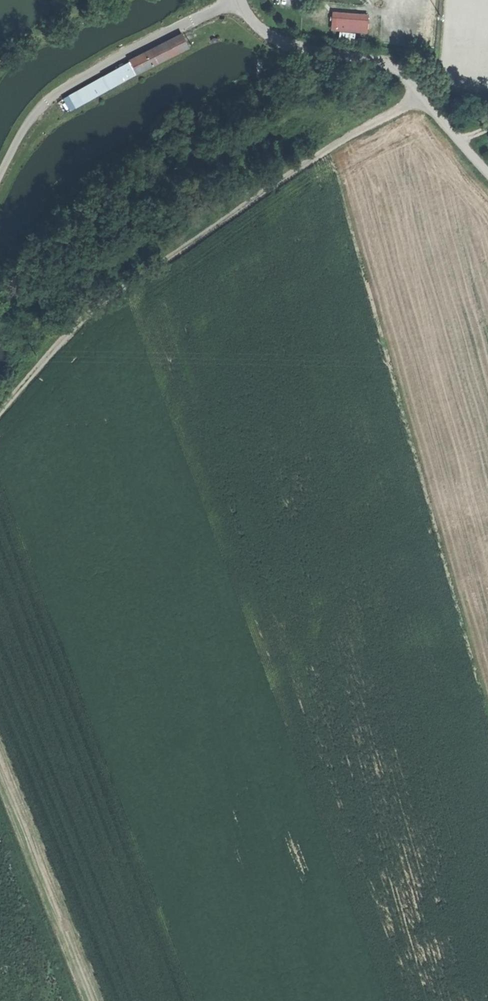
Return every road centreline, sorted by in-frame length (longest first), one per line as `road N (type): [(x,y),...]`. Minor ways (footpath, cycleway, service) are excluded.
road 1 (track): [(0,412),(73,327),(124,287),(354,131),(420,95)]
road 2 (track): [(235,0),(277,44),(395,72),(487,173)]
road 3 (track): [(235,0),(58,94),(31,121),(0,179)]

